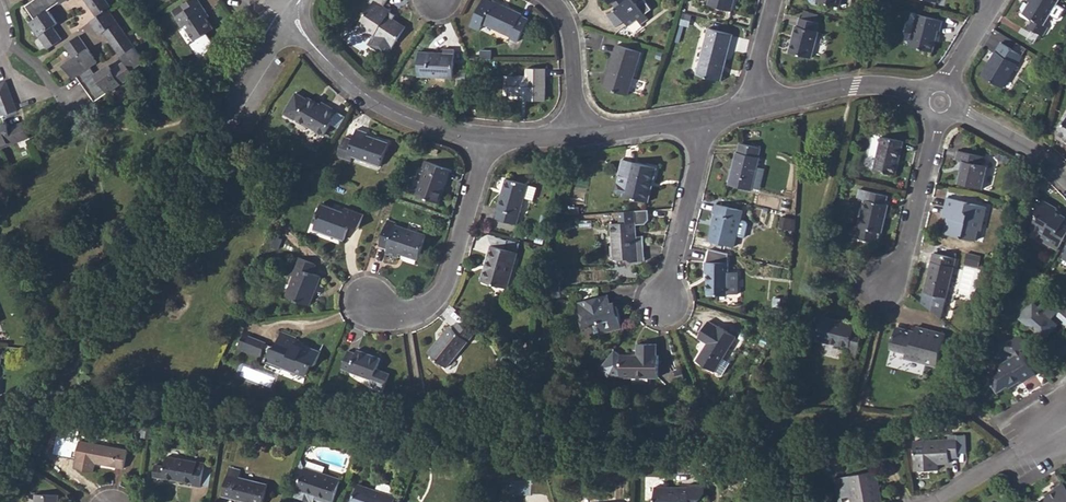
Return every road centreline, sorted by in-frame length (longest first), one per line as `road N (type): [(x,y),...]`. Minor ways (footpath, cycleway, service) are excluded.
road 1 (residential): [(368,307),(405,316),(442,297),(485,141)]
road 2 (residential): [(485,141),(392,111),(359,91),(296,22)]
road 3 (residential): [(664,307),(701,154),(698,123)]
road 4 (residential): [(879,287),(902,265),(936,122)]
road 5 (residential): [(924,95),(876,85),(751,108)]
road 6 (residential): [(549,0),(572,48),(578,135)]
road 7 (residential): [(941,501),(1052,430)]
road 8 (residential): [(1065,182),(1036,153),(959,110)]
road 9 (residential): [(227,129),(296,22)]
road 10 (residential): [(698,123),(578,135)]

